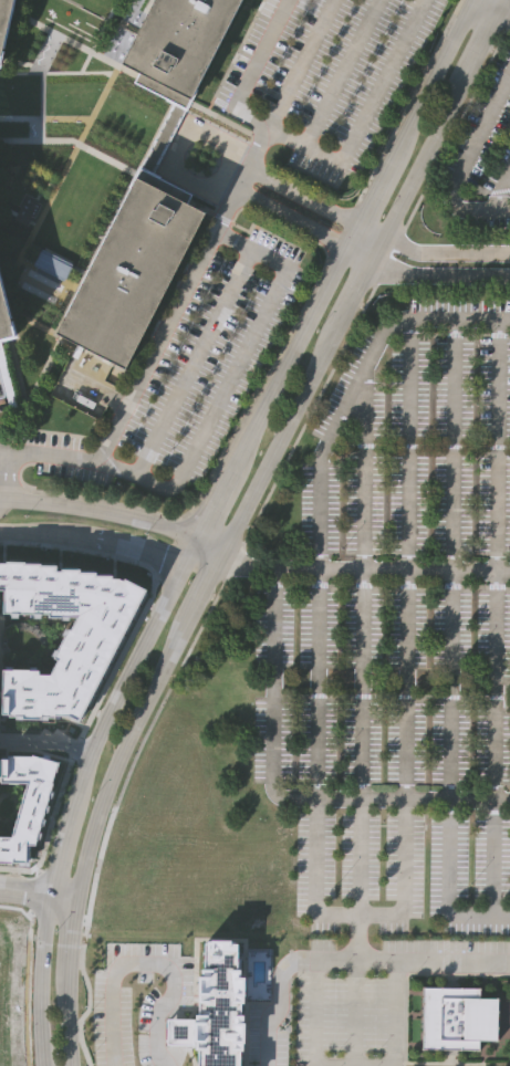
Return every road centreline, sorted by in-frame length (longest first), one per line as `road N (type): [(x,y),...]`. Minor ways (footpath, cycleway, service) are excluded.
road 1 (tertiary): [(471,0),(121,686),(83,776),(48,900)]
road 2 (tertiary): [(219,558),(341,323)]
road 3 (tertiary): [(105,797),(189,614)]
road 4 (tertiary): [(386,234),(471,63)]
road 5 (tertiary): [(48,900),(40,1065)]
road 6 (tertiary): [(159,523),(0,498)]
road 7 (tertiary): [(66,532),(186,558)]

